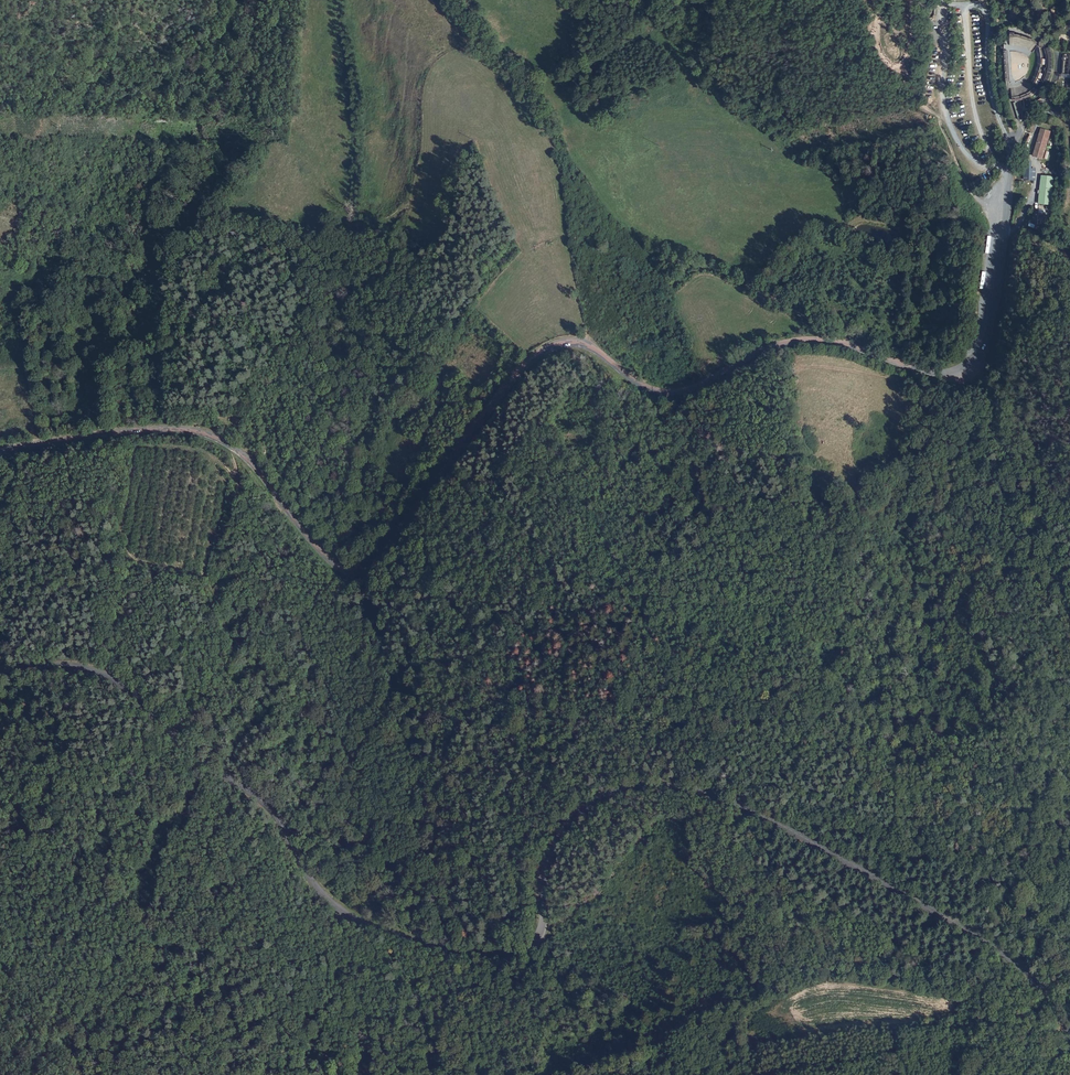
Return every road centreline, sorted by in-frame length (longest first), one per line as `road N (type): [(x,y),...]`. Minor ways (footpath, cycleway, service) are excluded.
road 1 (unclassified): [(0,454),(163,428),(210,435),(245,456),(333,565),(355,572),(378,555),(531,359),(551,346),(590,345),(629,379),(668,392),(685,392),(788,341),(845,342),(929,372),(960,369),(991,328),(1010,138)]
road 2 (tertiary): [(0,672),(74,665),(137,695),(198,758),(274,810),(316,886),(347,917),(398,942),(487,964),(520,963),(539,952),(550,860),(573,826),(606,802),(643,790),(692,793),(753,814),(990,942),(1051,999),(1069,1033)]
road 3 (track): [(1069,1031),(986,994),(840,970),(720,1005),(662,1041),(578,1074)]
road 4 (track): [(829,340),(765,296),(628,235),(461,0)]
road 5 (track): [(435,1074),(333,1048),(235,981),(208,940),(158,919),(38,838),(0,833)]
road 6 (track): [(1003,233),(1034,197),(1039,119),(1052,112),(1069,122)]
road 7 (track): [(1013,133),(1001,97),(996,0)]

